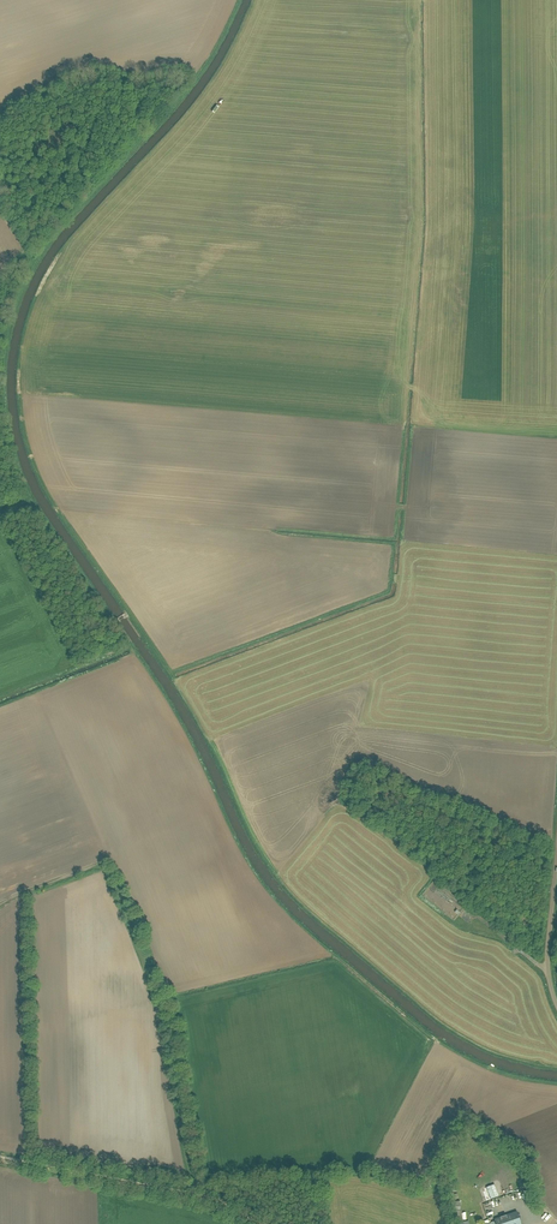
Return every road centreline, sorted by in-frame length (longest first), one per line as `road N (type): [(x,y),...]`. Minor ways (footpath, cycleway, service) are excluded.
road 1 (track): [(0,903),(96,867),(109,871),(170,1030),(195,1197)]
road 2 (track): [(0,1161),(207,1200),(254,1223)]
road 3 (unclassified): [(556,1006),(547,968),(556,853)]

